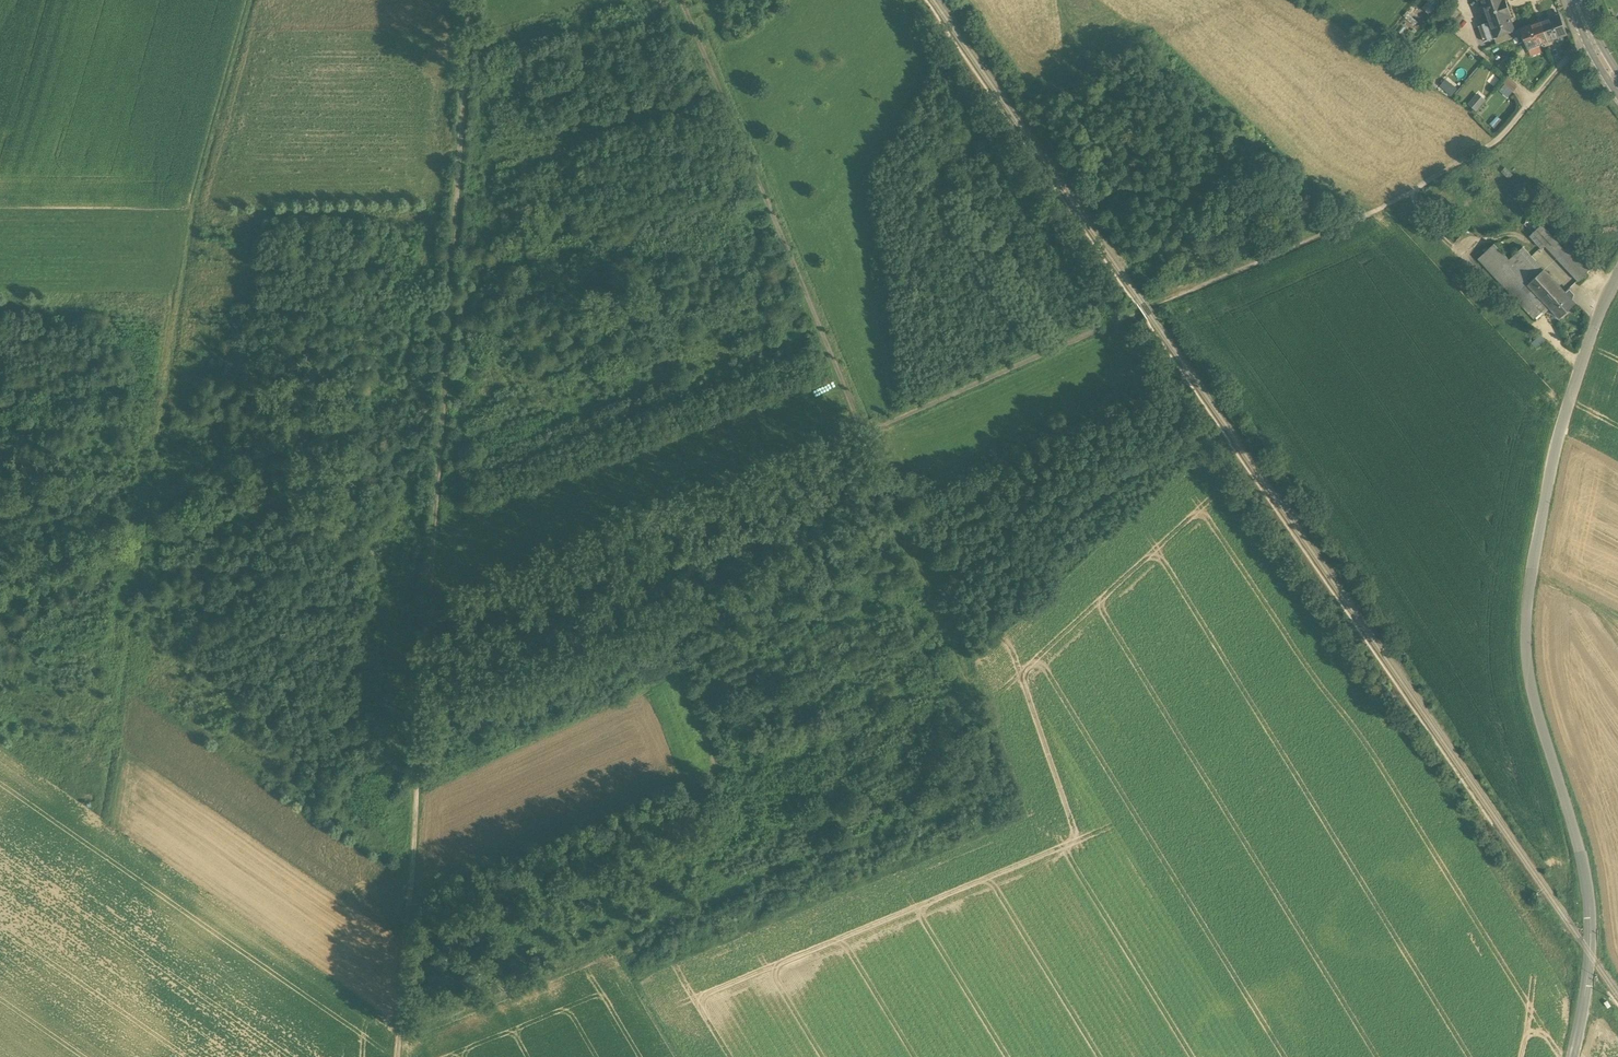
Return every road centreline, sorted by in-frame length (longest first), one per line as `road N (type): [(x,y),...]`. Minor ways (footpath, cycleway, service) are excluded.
road 1 (track): [(396,1056),(475,0)]
road 2 (unclassified): [(1571,1056),(1588,972),(1590,901),(1534,697),(1525,625),(1556,446),(1617,273)]
road 3 (track): [(1408,193),(866,433)]
road 4 (track): [(866,433),(682,0)]
road 5 (track): [(961,667),(866,433)]
road 6 (track): [(680,1056),(614,945)]

